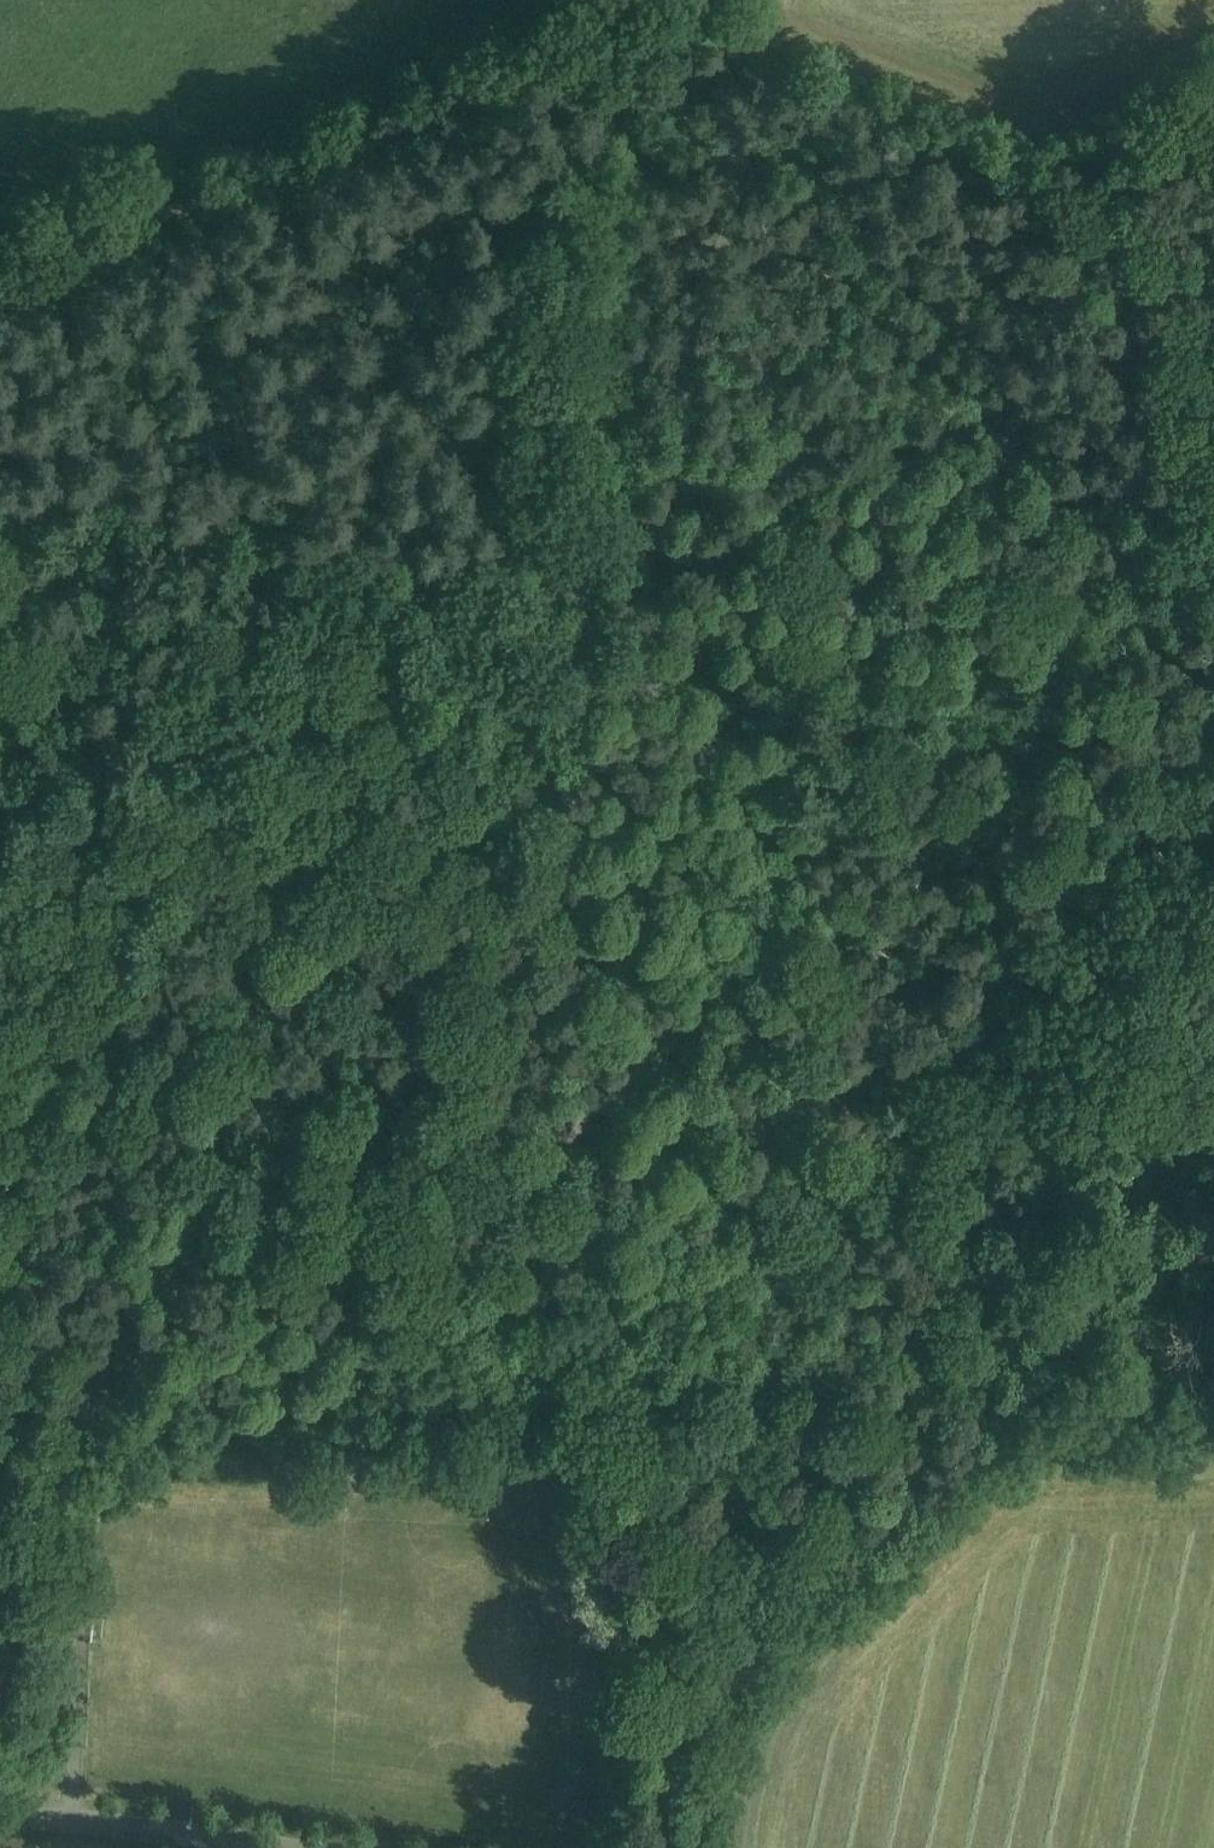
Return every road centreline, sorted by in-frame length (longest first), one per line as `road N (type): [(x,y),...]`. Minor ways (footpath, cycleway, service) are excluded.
road 1 (track): [(655,1847),(674,1782),(649,1432),(653,1384),(673,1341),(1213,729)]
road 2 (unclassified): [(218,1847),(0,1813)]

